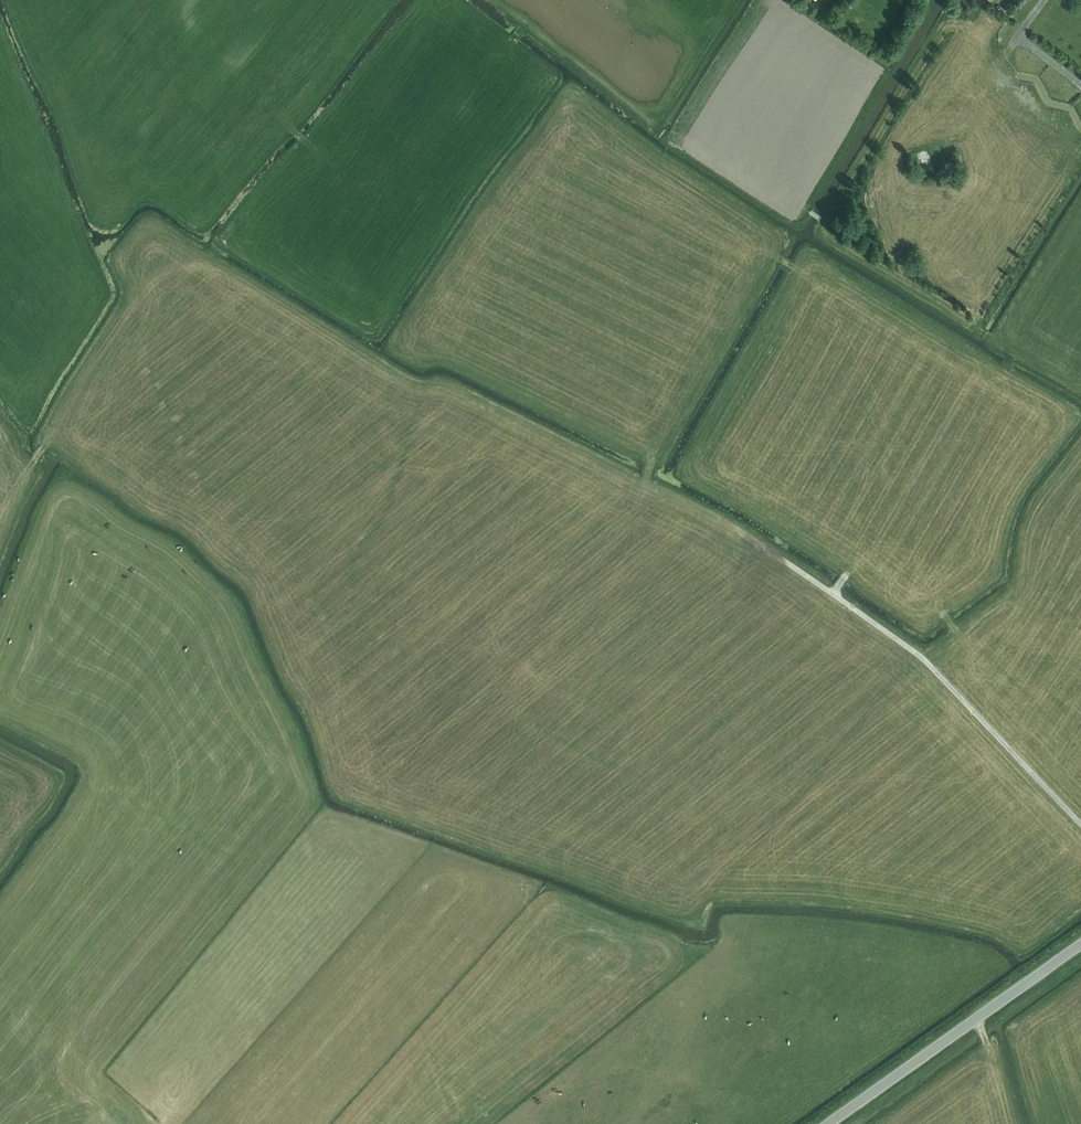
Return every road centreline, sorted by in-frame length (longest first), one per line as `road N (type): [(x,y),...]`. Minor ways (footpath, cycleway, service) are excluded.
road 1 (track): [(1080,824),(918,653),(767,549)]
road 2 (tertiary): [(827,1123),(1080,943)]

